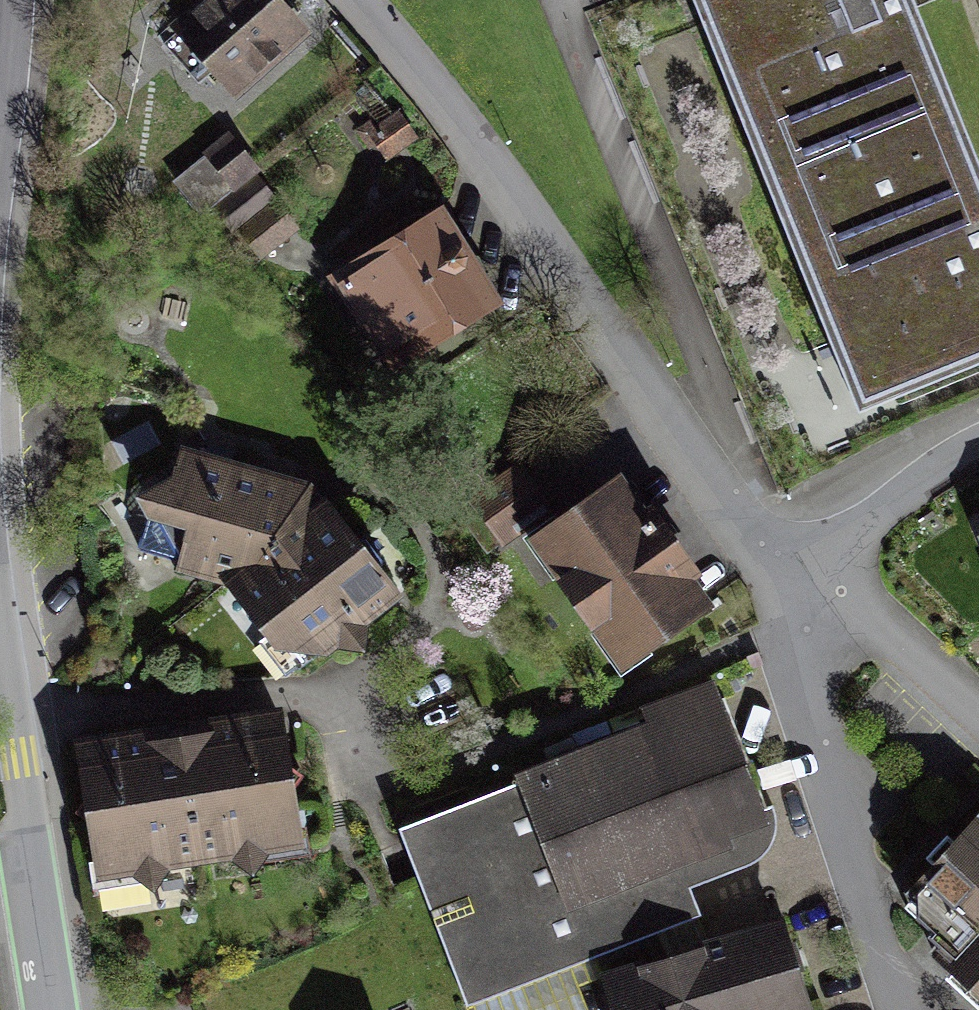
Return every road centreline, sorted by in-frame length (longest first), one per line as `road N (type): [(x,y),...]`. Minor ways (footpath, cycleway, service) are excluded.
road 1 (residential): [(346,0),(558,262),(749,555),(805,613)]
road 2 (residential): [(805,613),(807,694),(903,1009)]
road 3 (residential): [(978,447),(873,523),(805,613)]
road 4 (residential): [(34,895),(0,688)]

